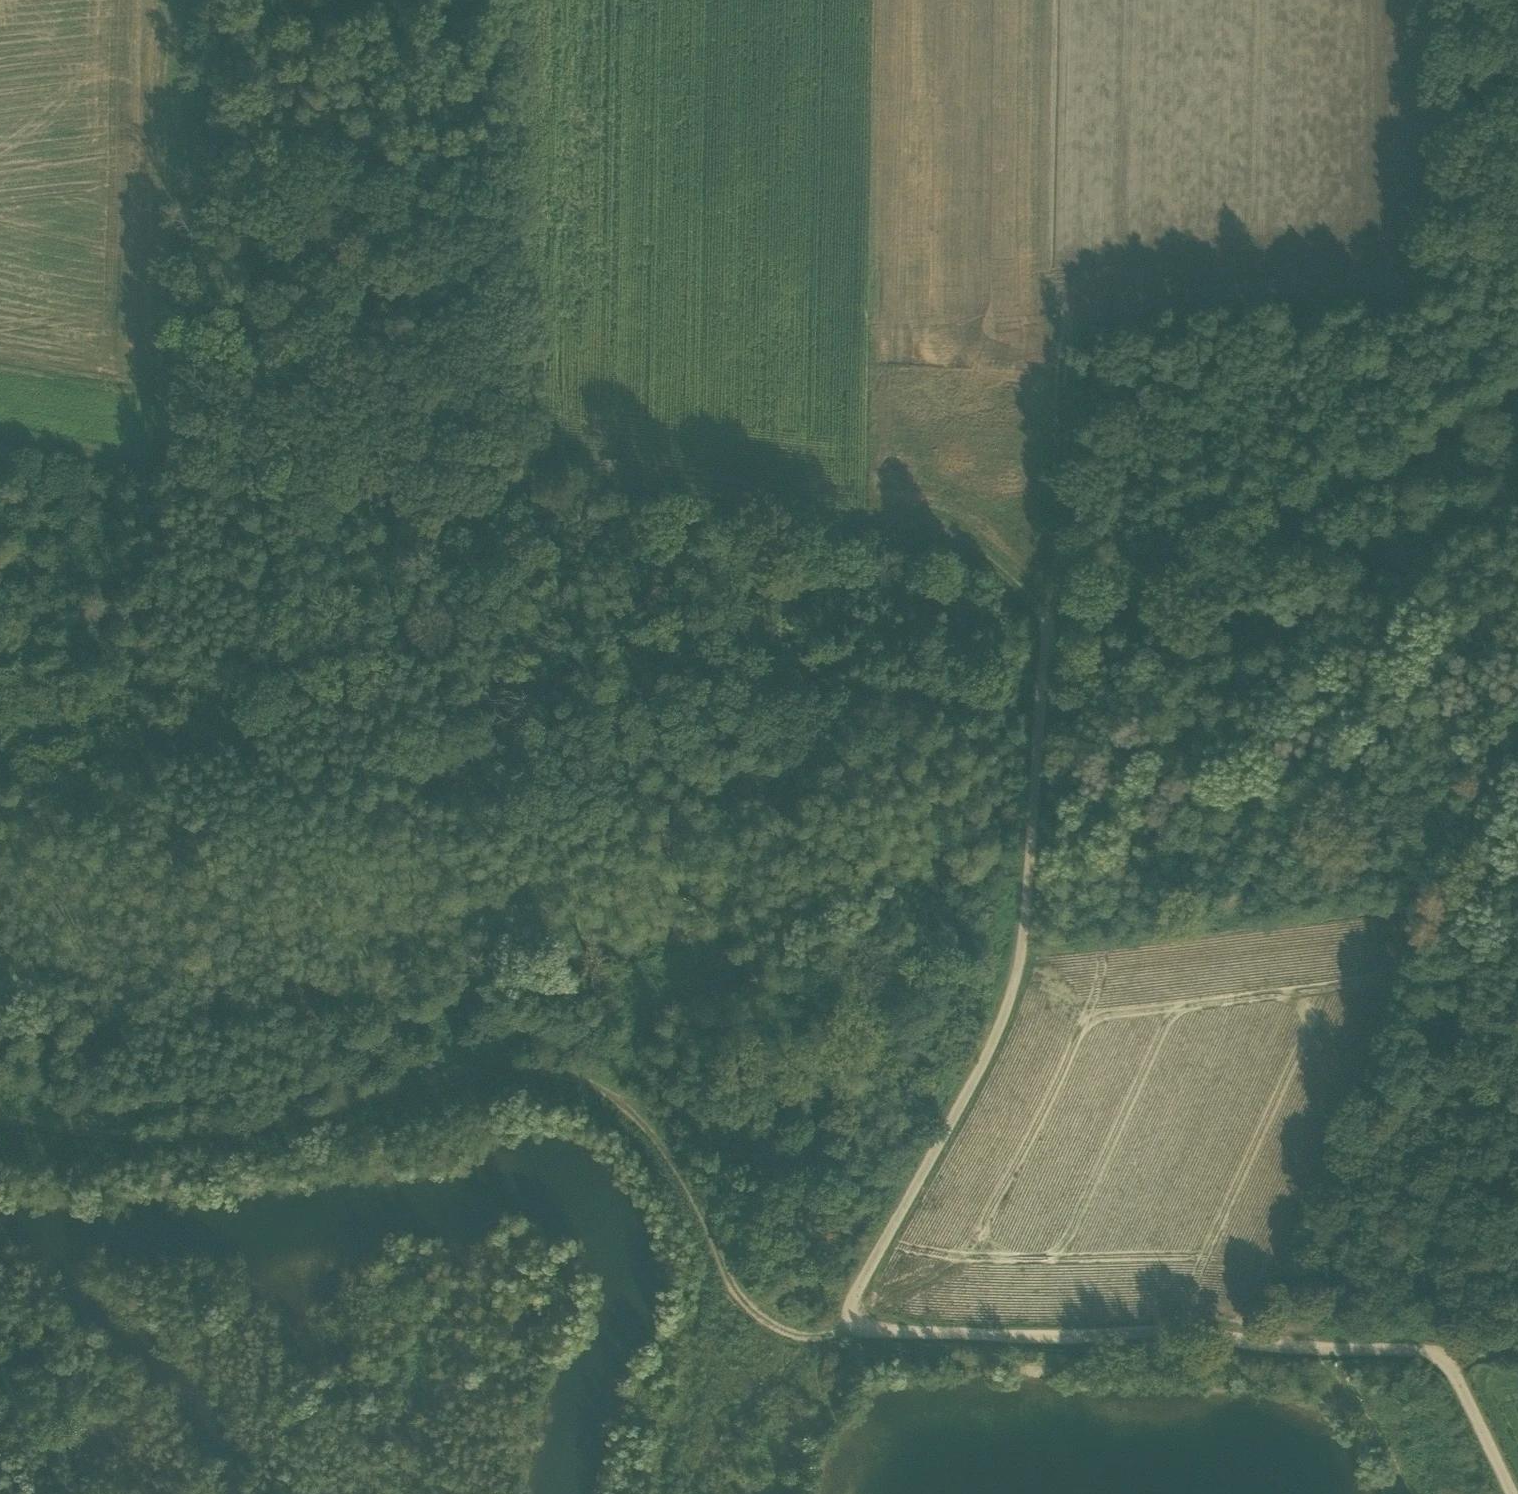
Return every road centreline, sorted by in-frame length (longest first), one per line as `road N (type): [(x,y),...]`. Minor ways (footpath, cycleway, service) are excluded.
road 1 (track): [(1037,626),(939,539),(284,496),(0,429)]
road 2 (track): [(1444,1350),(856,1331),(837,1316),(1031,940)]
road 3 (track): [(1039,690),(1517,405)]
road 4 (track): [(1042,327),(1039,690)]
road 5 (track): [(1039,690),(1031,940)]
road 6 (track): [(1511,1493),(1444,1350)]

